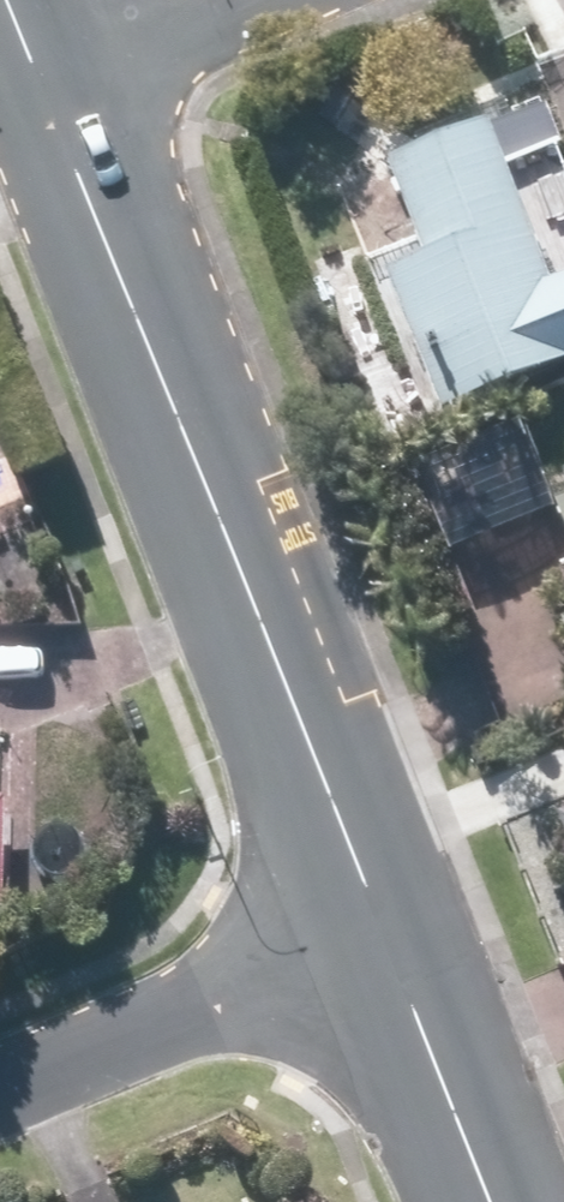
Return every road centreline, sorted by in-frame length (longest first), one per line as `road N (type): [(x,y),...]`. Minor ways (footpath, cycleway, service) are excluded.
road 1 (tertiary): [(42,90),(381,926)]
road 2 (residential): [(0,1089),(381,926)]
road 3 (tertiary): [(381,926),(489,1201)]
road 4 (residential): [(252,0),(42,90)]

